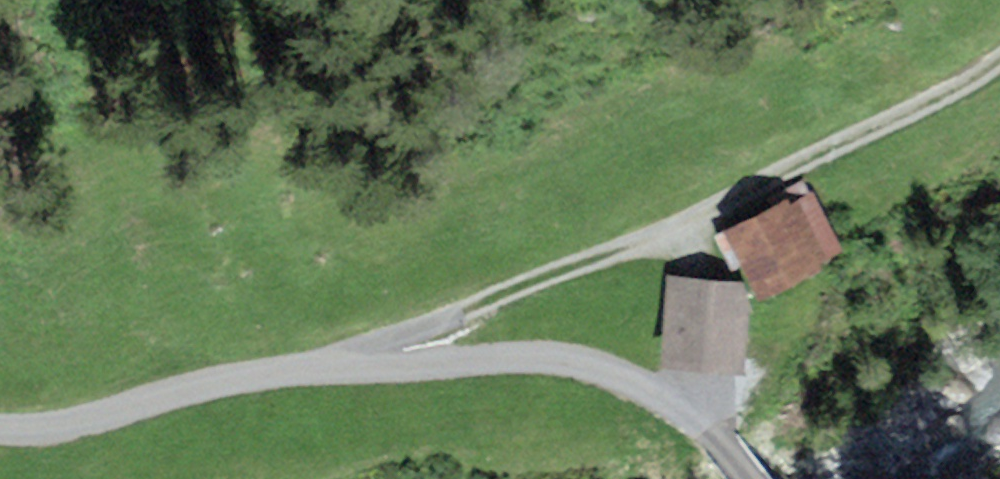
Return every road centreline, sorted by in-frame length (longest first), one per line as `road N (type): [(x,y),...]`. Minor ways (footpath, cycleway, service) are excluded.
road 1 (track): [(738,478),(647,391),(547,356),(235,375),(0,430)]
road 2 (track): [(318,370),(814,173),(999,45)]

